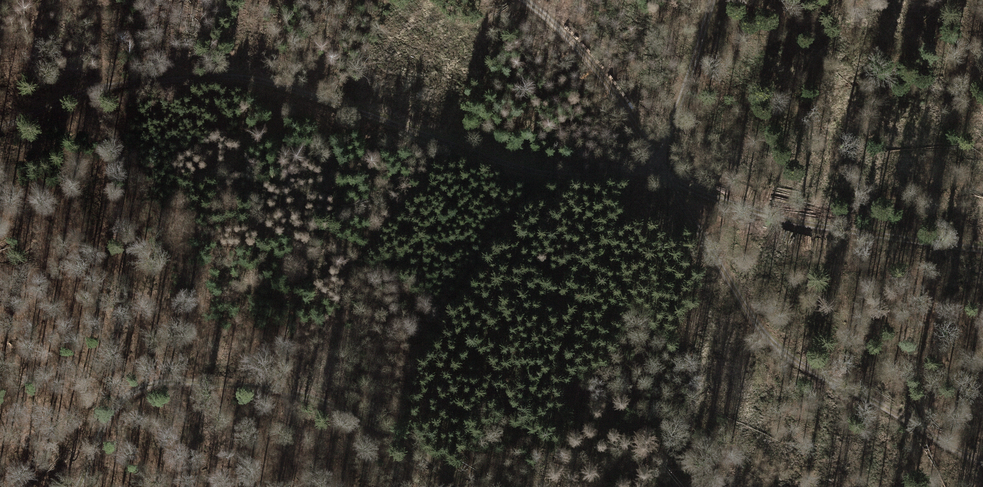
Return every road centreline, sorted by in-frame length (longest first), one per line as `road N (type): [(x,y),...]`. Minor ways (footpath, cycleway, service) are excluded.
road 1 (track): [(27,118),(115,84),(252,78),(505,164),(621,179),(659,152),(708,0)]
road 2 (track): [(982,252),(670,181),(659,152),(584,53),(522,0)]
road 3 (track): [(464,486),(382,428),(311,393),(163,383),(123,397),(80,486)]
road 4 (track): [(670,181),(769,341),(982,463)]

